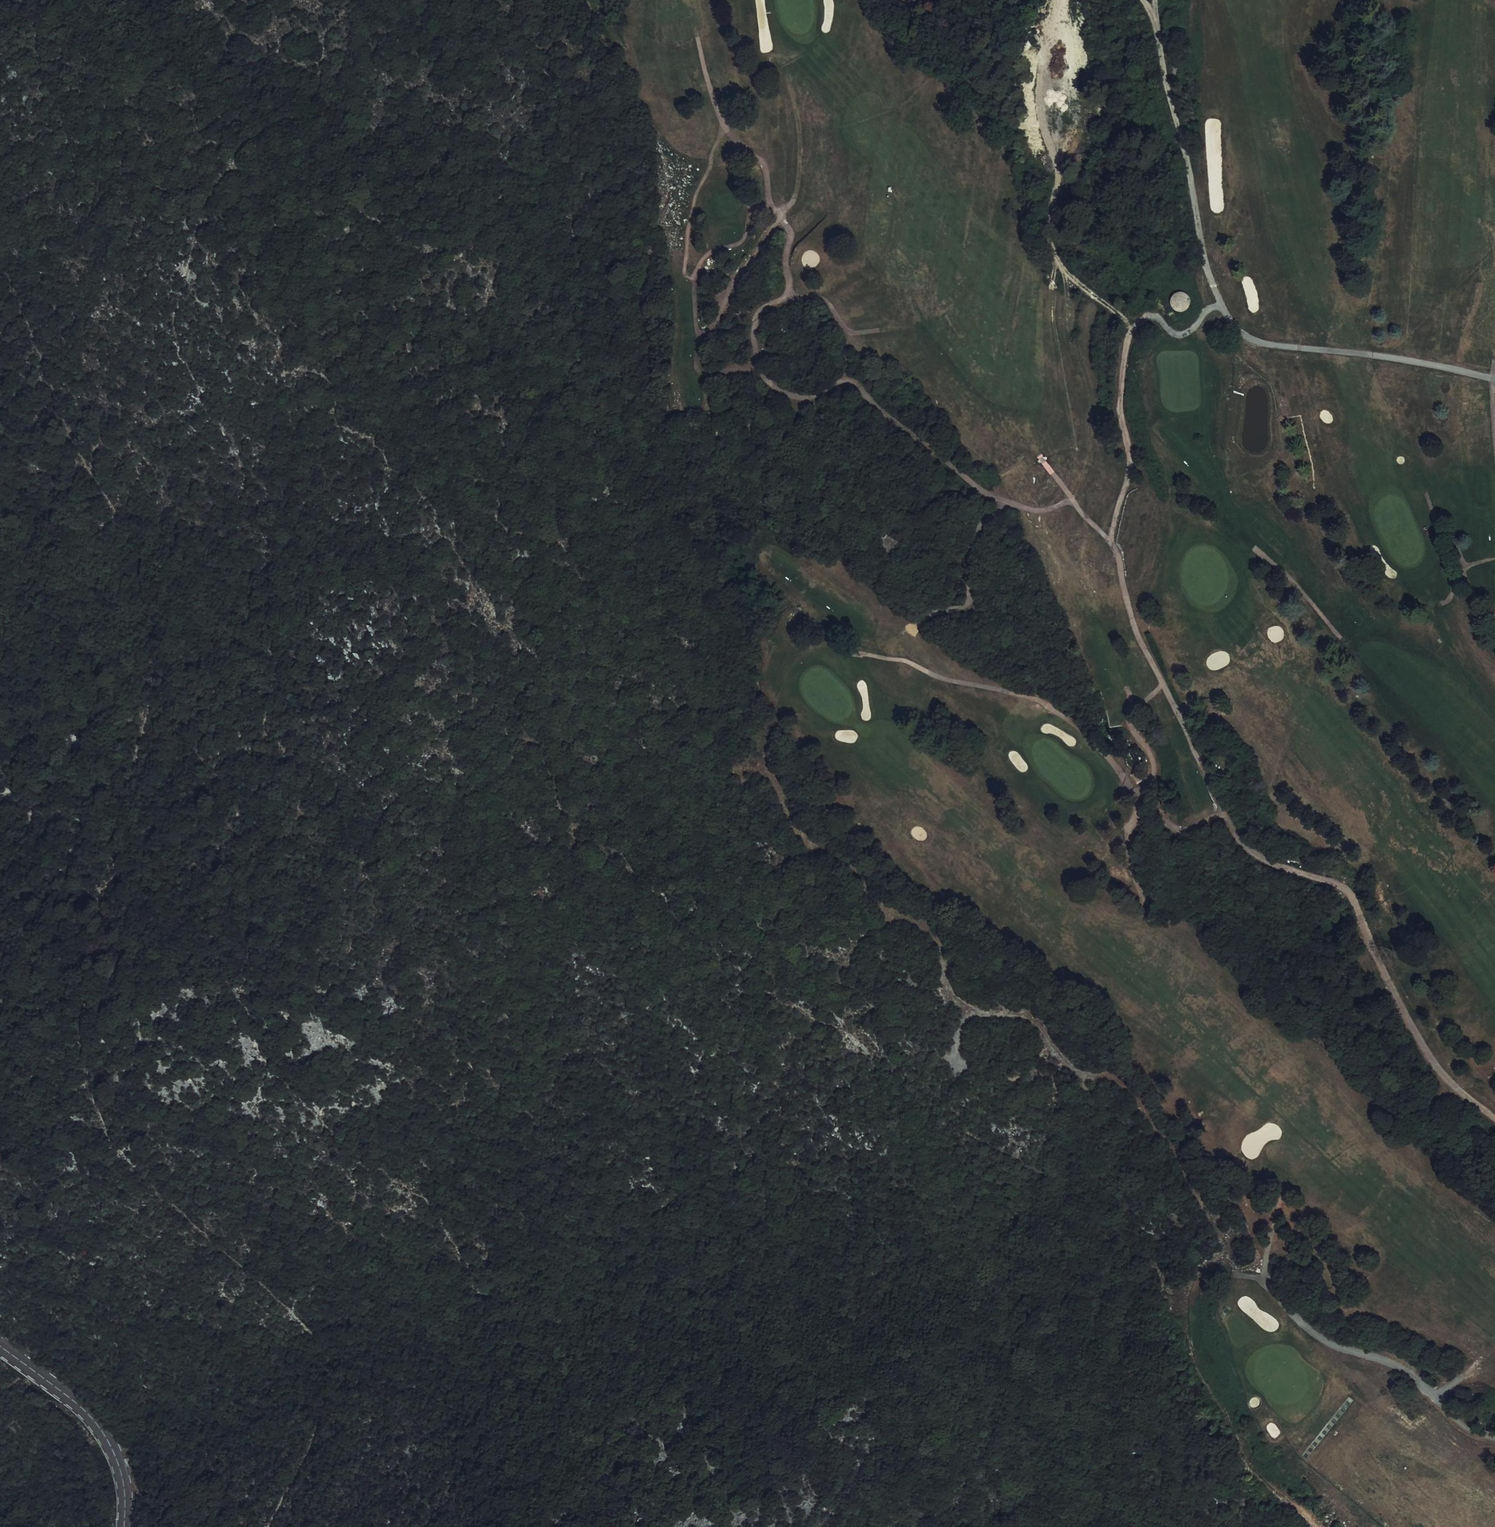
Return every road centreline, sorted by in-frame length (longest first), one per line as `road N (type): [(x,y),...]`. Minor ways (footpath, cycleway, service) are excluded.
road 1 (track): [(1494,379),(1256,339),(1238,324),(1209,286),(1152,0)]
road 2 (tertiary): [(0,1346),(98,1426),(122,1475),(123,1526)]

